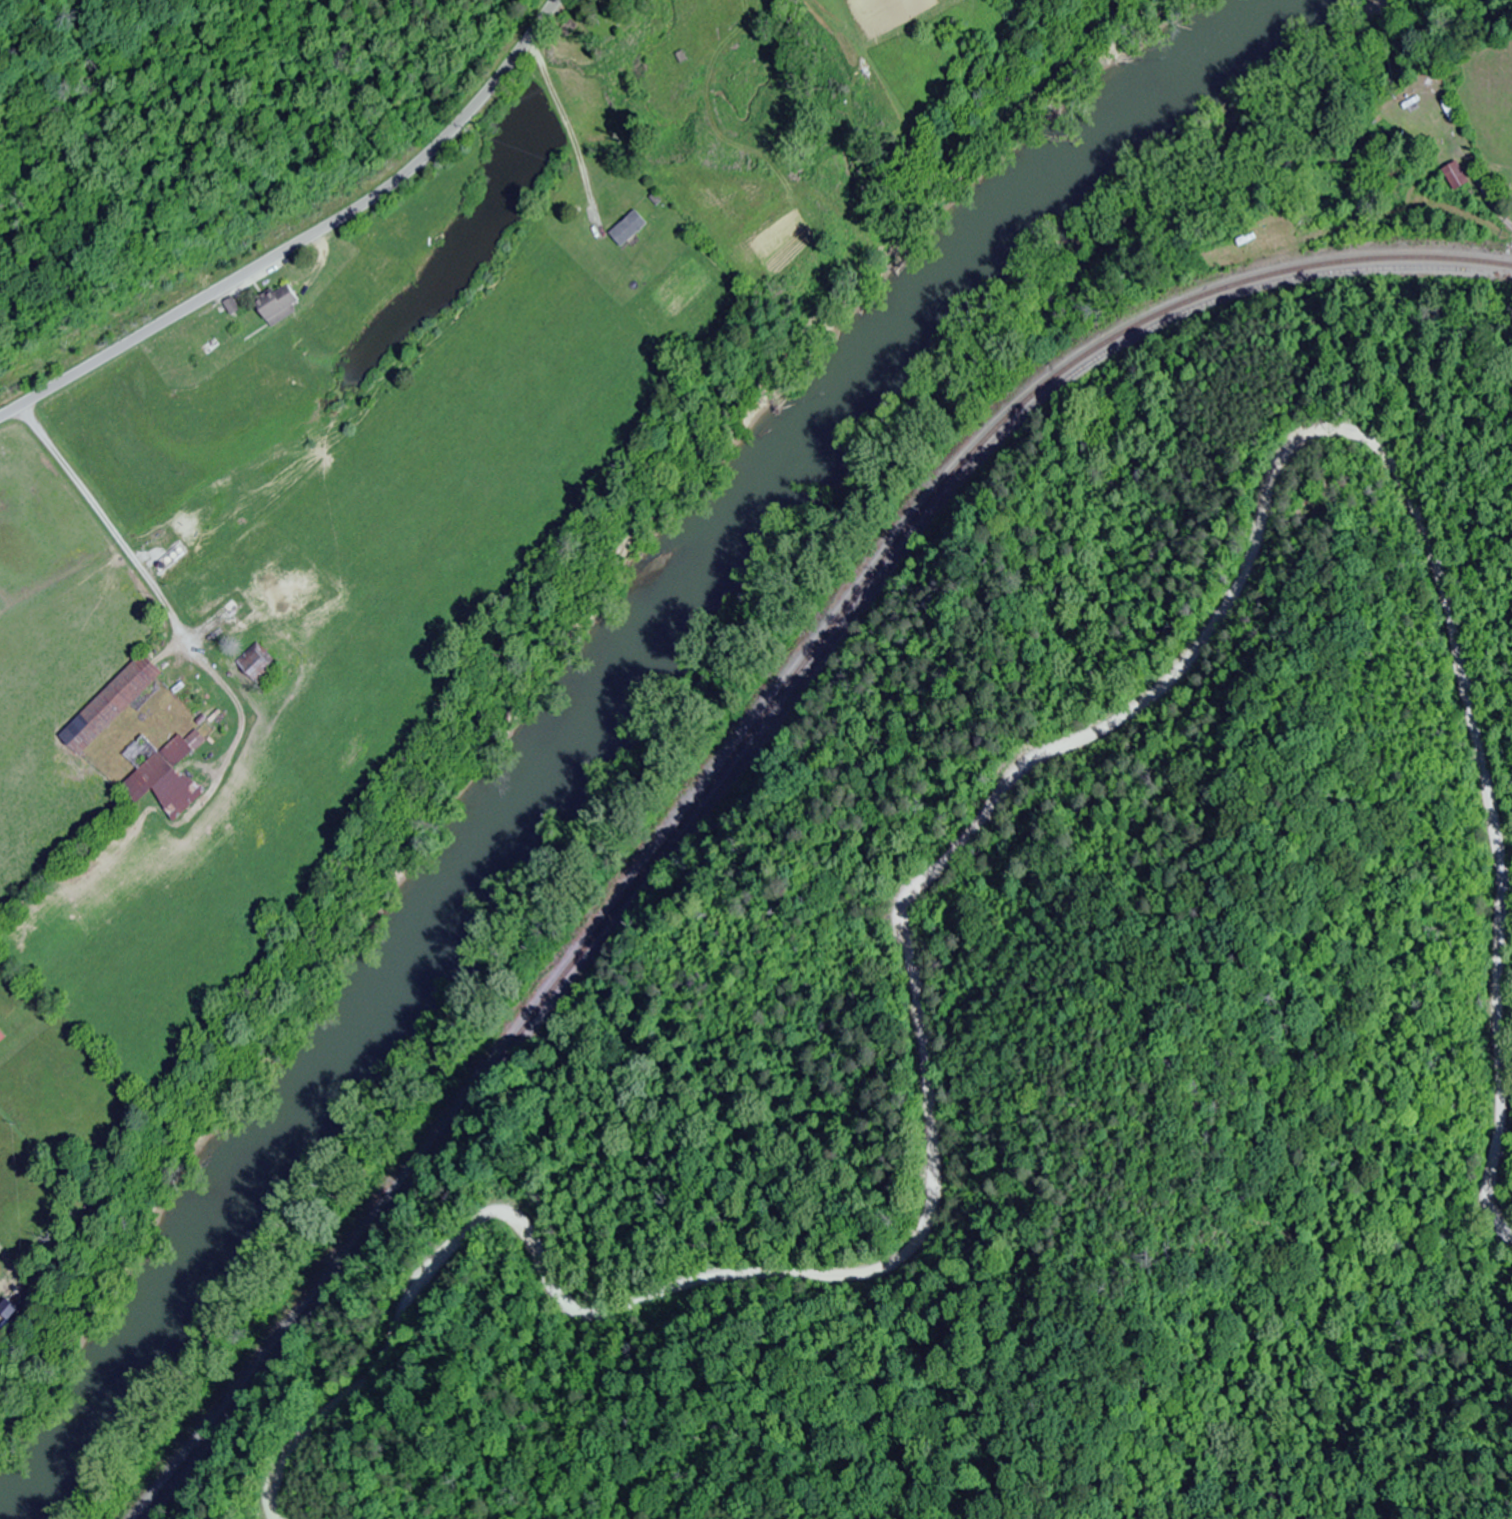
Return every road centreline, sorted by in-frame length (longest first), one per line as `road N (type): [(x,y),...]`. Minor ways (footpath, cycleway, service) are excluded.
road 1 (residential): [(305,1518),(280,1495),(273,1467),(307,1388),(449,1230),(497,1193),(518,1195),(535,1211),(578,1319),(754,1272),(905,1272),(924,1262),(941,1238),(949,1176),(902,953),(910,904),(1030,751),(1130,704),(1219,623),(1291,463),(1330,440),(1381,455),(1396,470),(1432,536),(1468,653),(1489,773),(1498,1104),(1492,1211),(1511,1234)]
road 2 (secondary): [(560,0),(488,95),(387,190),(0,421)]

